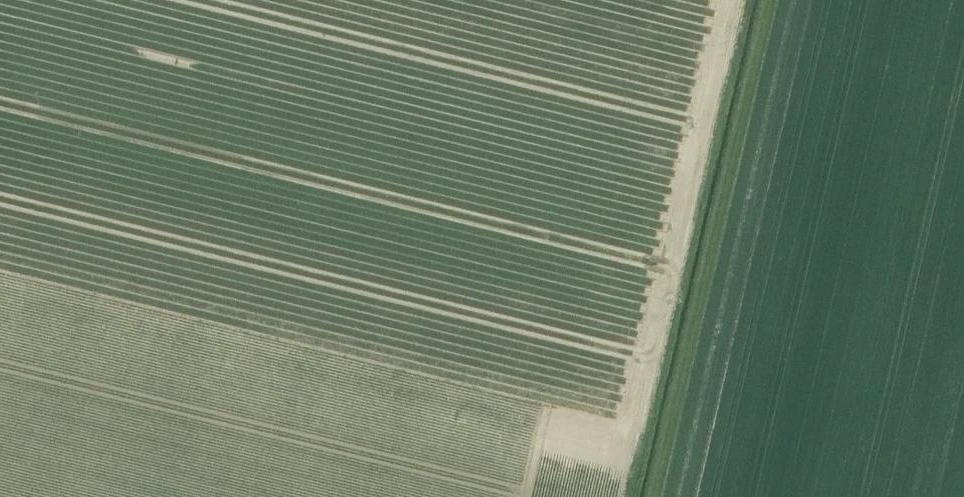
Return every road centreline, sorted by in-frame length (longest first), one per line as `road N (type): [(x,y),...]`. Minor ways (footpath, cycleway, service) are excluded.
road 1 (track): [(772,0),(655,496)]

